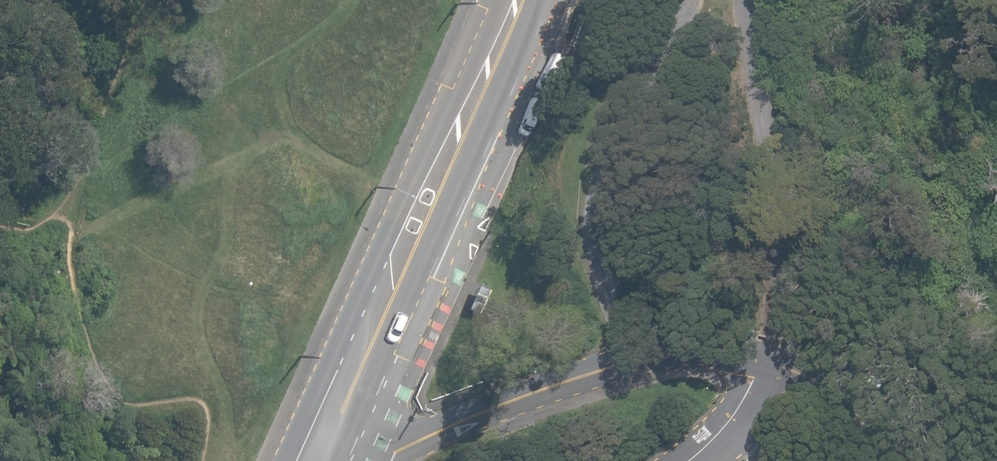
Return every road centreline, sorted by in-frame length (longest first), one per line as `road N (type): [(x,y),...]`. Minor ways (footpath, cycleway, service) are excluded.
road 1 (secondary): [(524,0),(328,441)]
road 2 (residential): [(328,441),(395,451),(629,362),(693,355),(763,362)]
road 3 (residential): [(763,362),(977,460)]
road 4 (unclassified): [(763,362),(735,416),(688,460)]

